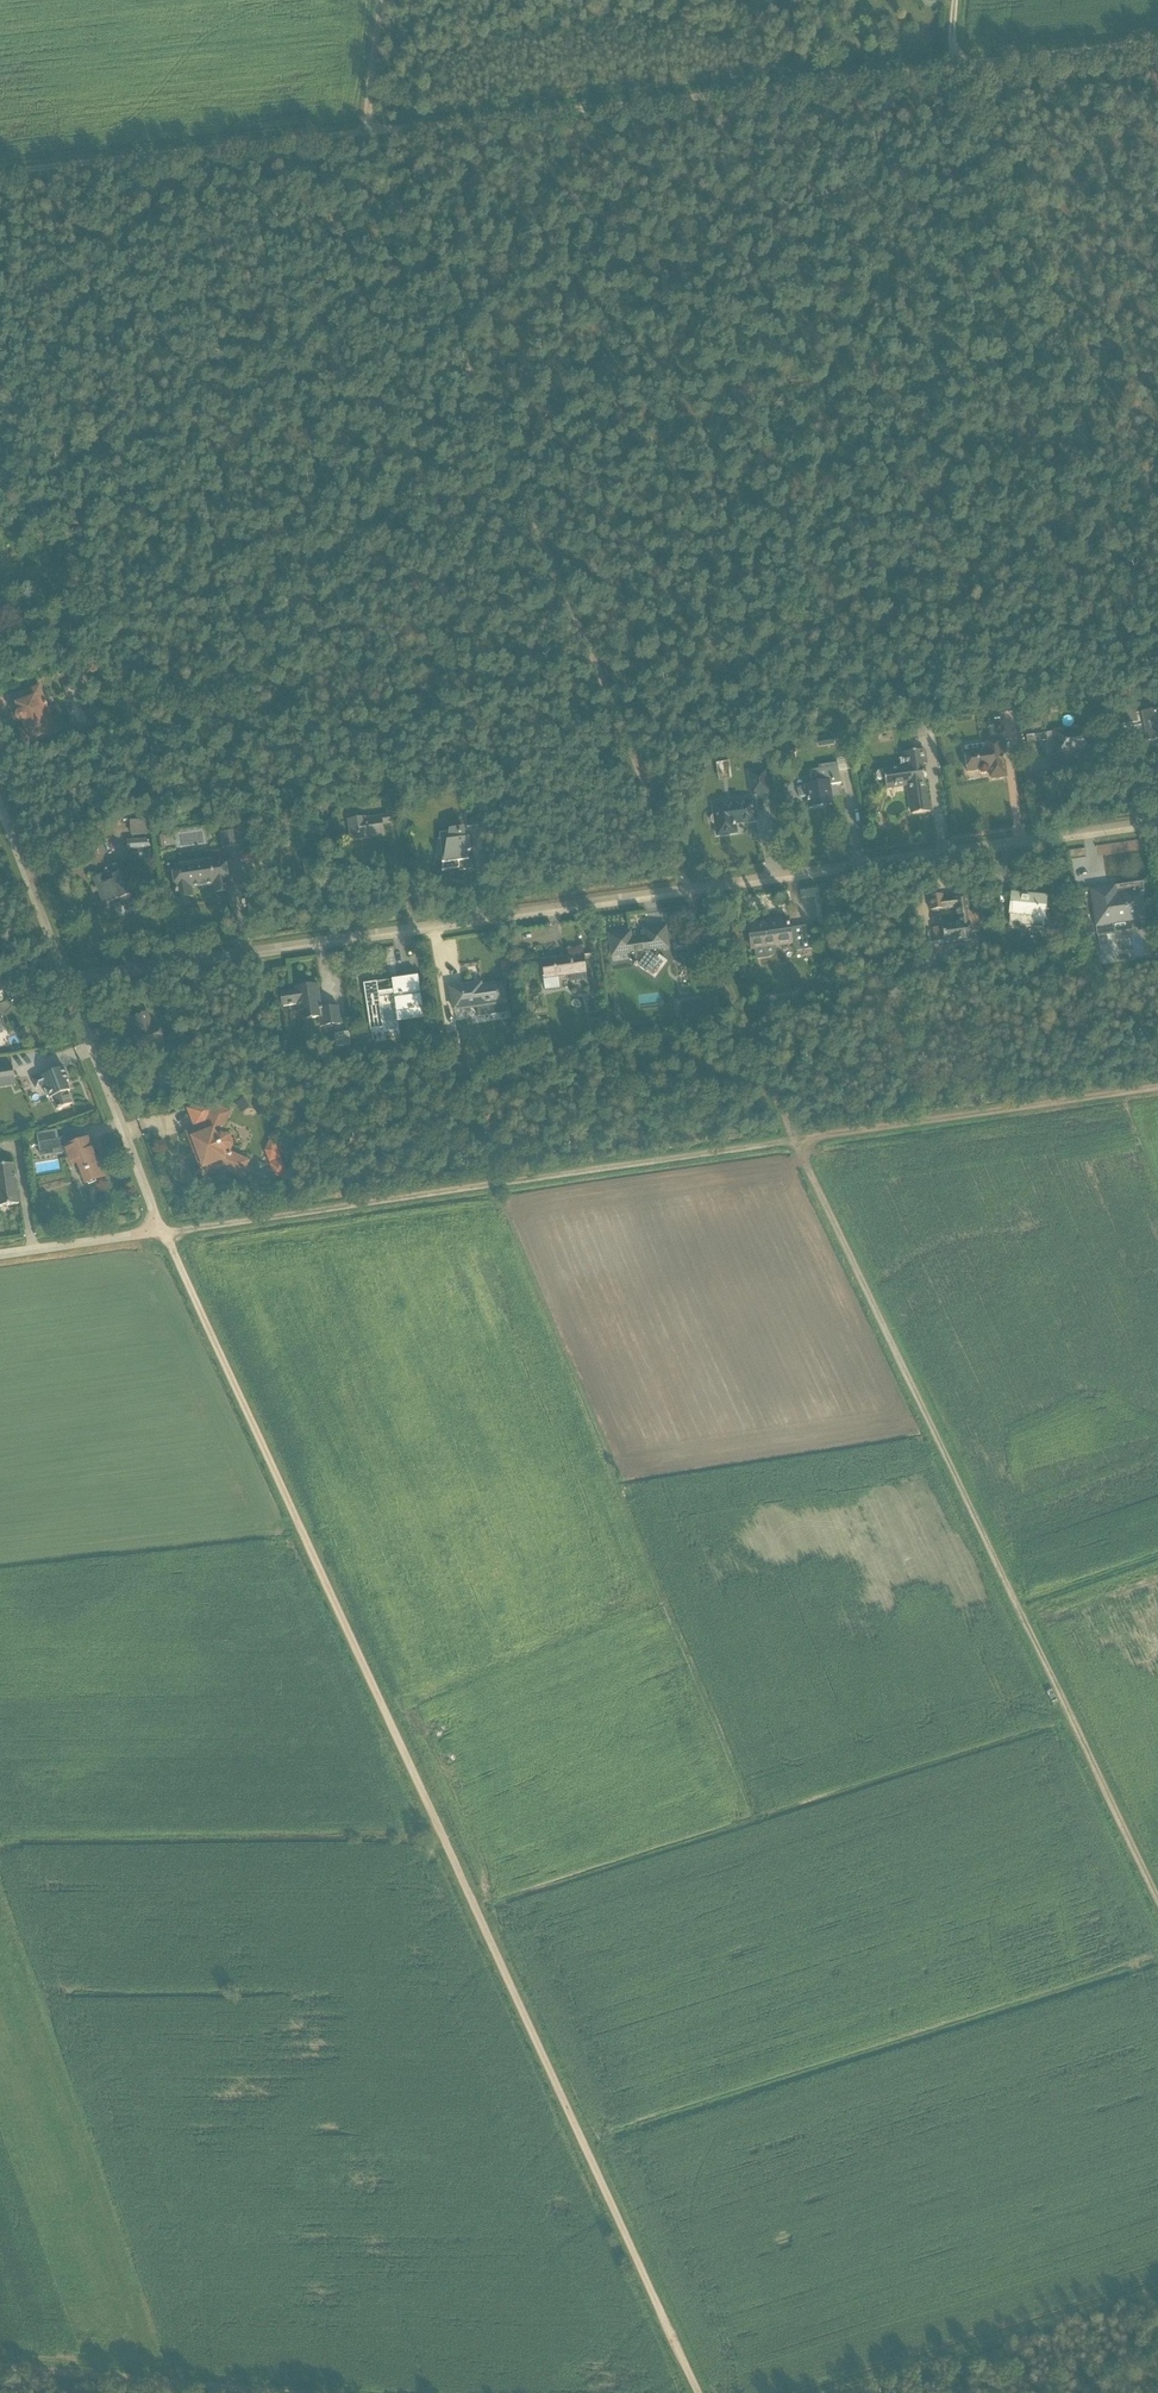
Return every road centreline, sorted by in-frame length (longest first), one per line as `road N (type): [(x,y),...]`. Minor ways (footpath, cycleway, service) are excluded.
road 1 (track): [(162,1233),(699,2392)]
road 2 (residential): [(67,982),(1157,827)]
road 3 (track): [(1157,1903),(792,1143)]
road 4 (track): [(367,135),(1157,47)]
road 5 (track): [(162,1233),(792,1143)]
road 6 (track): [(584,643),(367,135)]
road 7 (track): [(792,1143),(584,643)]
road 8 (track): [(0,174),(367,135)]
road 9 (track): [(792,1143),(1157,1089)]
road 10 (track): [(836,2392),(1157,2290)]
road 11 (residential): [(67,982),(162,1233)]
road 12 (residential): [(0,806),(67,982)]
road 13 (track): [(0,2368),(170,2384)]
road 14 (residential): [(0,1256),(162,1233)]
road 15 (track): [(382,0),(367,135)]

